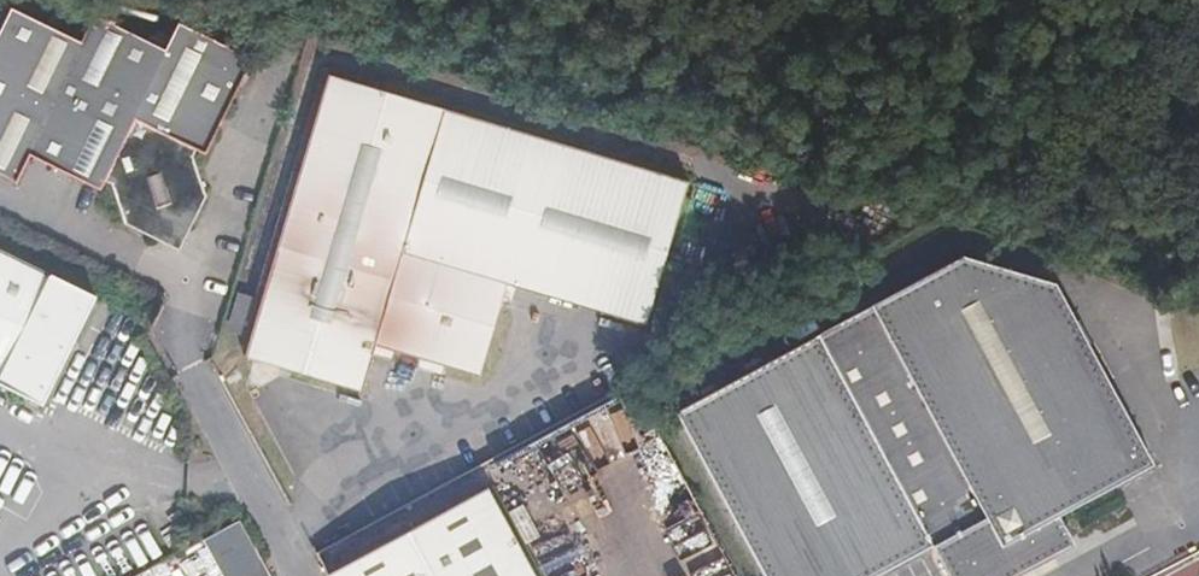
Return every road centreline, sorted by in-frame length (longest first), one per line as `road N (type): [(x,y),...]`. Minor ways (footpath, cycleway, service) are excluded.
road 1 (residential): [(304,575),(196,367)]

